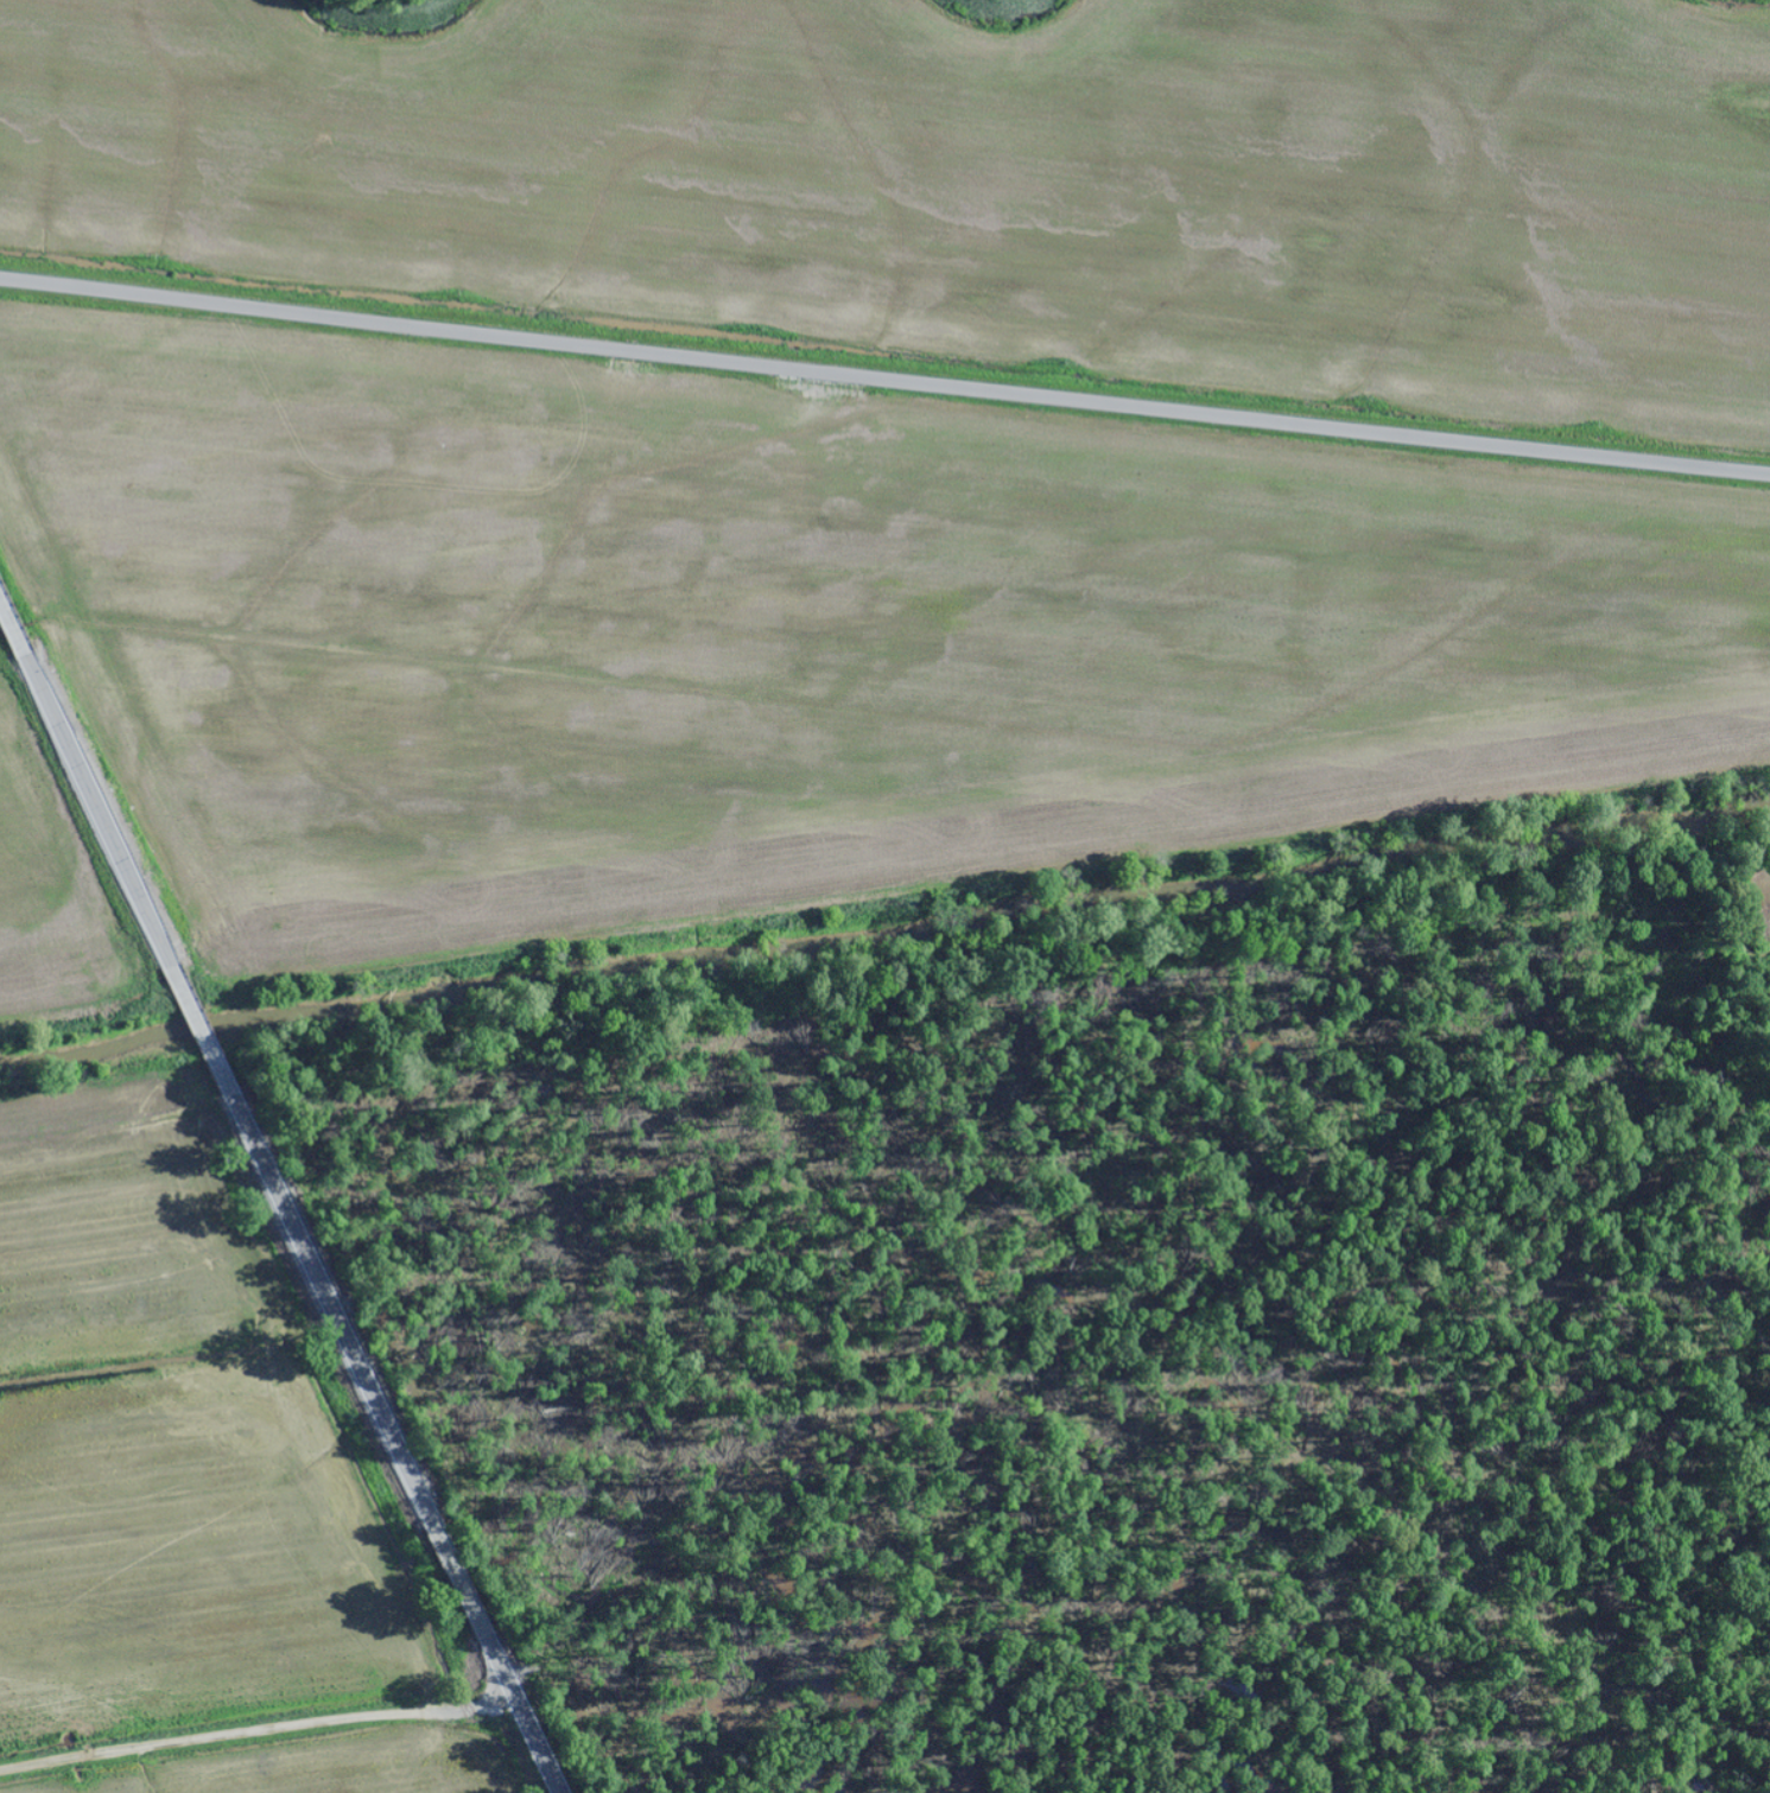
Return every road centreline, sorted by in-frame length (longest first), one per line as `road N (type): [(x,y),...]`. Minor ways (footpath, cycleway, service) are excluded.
road 1 (residential): [(1769,476),(0,282)]
road 2 (primary): [(559,1792),(0,602)]

